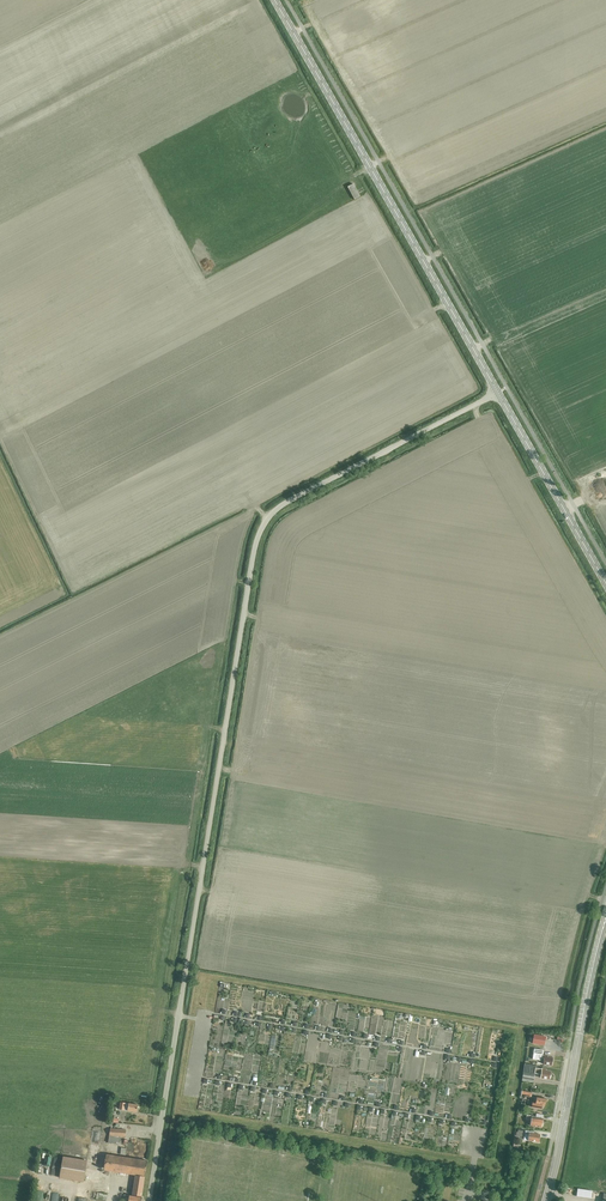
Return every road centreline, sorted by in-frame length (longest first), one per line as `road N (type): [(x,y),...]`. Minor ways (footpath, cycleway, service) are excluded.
road 1 (unclassified): [(148,1200),(261,529),(286,502),(498,392)]
road 2 (secondary): [(498,392),(274,0)]
road 3 (secondary): [(545,1200),(605,919)]
road 4 (secondary): [(605,582),(498,392)]

